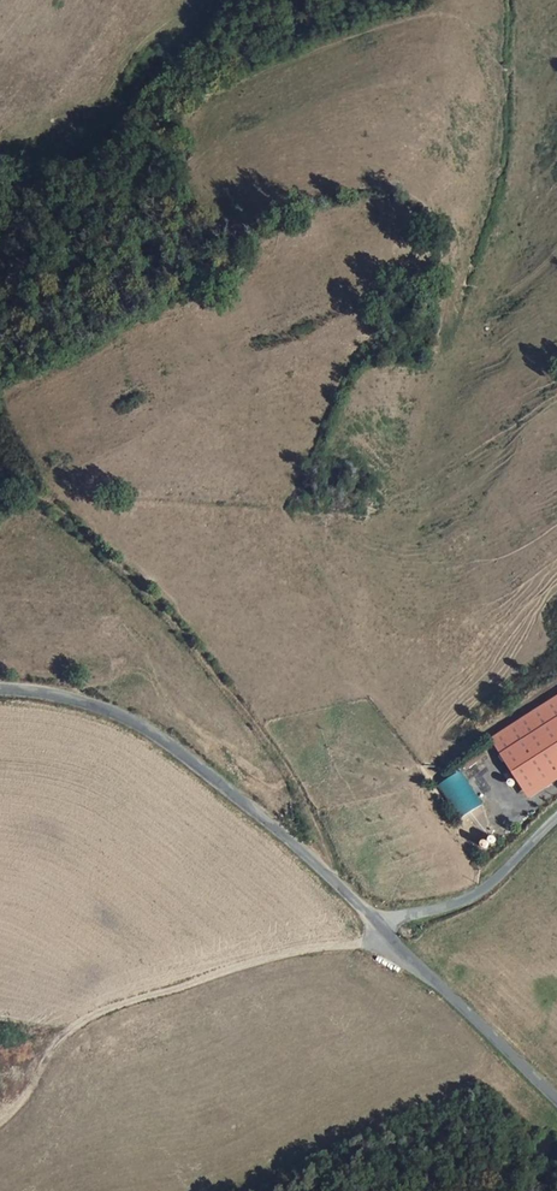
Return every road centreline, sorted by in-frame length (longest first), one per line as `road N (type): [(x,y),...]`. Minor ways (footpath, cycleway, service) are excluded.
road 1 (tertiary): [(0,695),(101,710),(146,731),(384,923)]
road 2 (track): [(384,923),(354,944),(226,972),(91,1016),(0,1128)]
road 3 (tertiary): [(384,923),(556,1098)]
road 4 (unclassified): [(556,821),(495,883),(464,902),(384,923)]

